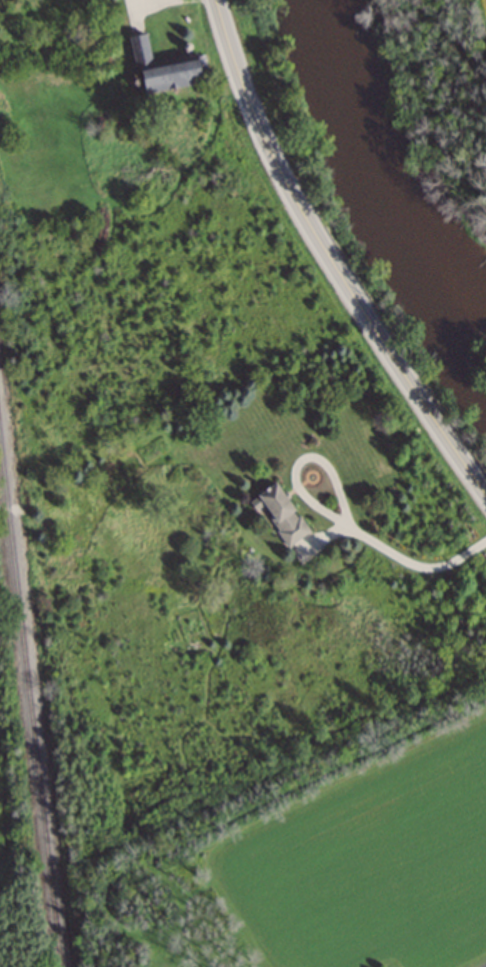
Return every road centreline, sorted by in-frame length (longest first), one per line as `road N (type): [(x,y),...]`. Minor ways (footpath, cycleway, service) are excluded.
road 1 (secondary): [(485,502),(306,235),(235,81),(212,0)]

